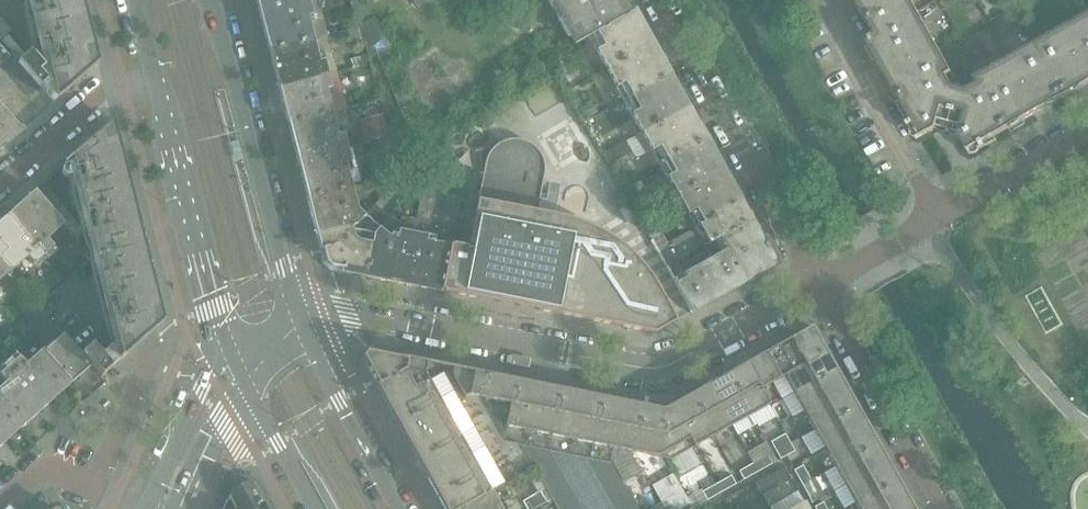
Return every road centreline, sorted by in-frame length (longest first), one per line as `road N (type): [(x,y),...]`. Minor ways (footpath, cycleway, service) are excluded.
road 1 (residential): [(300,321),(350,310),(655,368),(817,284)]
road 2 (secondary): [(300,321),(211,0)]
road 3 (residential): [(658,0),(817,284)]
road 4 (secondary): [(154,79),(230,351)]
road 5 (residential): [(817,284),(943,508)]
road 6 (residential): [(937,217),(843,48),(845,28),(829,0)]
road 7 (secondary): [(398,508),(300,321)]
road 8 (residential): [(0,182),(98,96),(154,79)]
road 9 (tertiary): [(230,351),(201,386),(147,508)]
road 10 (residential): [(937,217),(1087,133)]
road 11 (residential): [(147,508),(52,469),(31,474),(0,501)]
road 12 (residential): [(817,284),(937,217)]
road 13 (secondary): [(250,393),(314,508)]
road 14 (tertiary): [(186,508),(250,393)]

